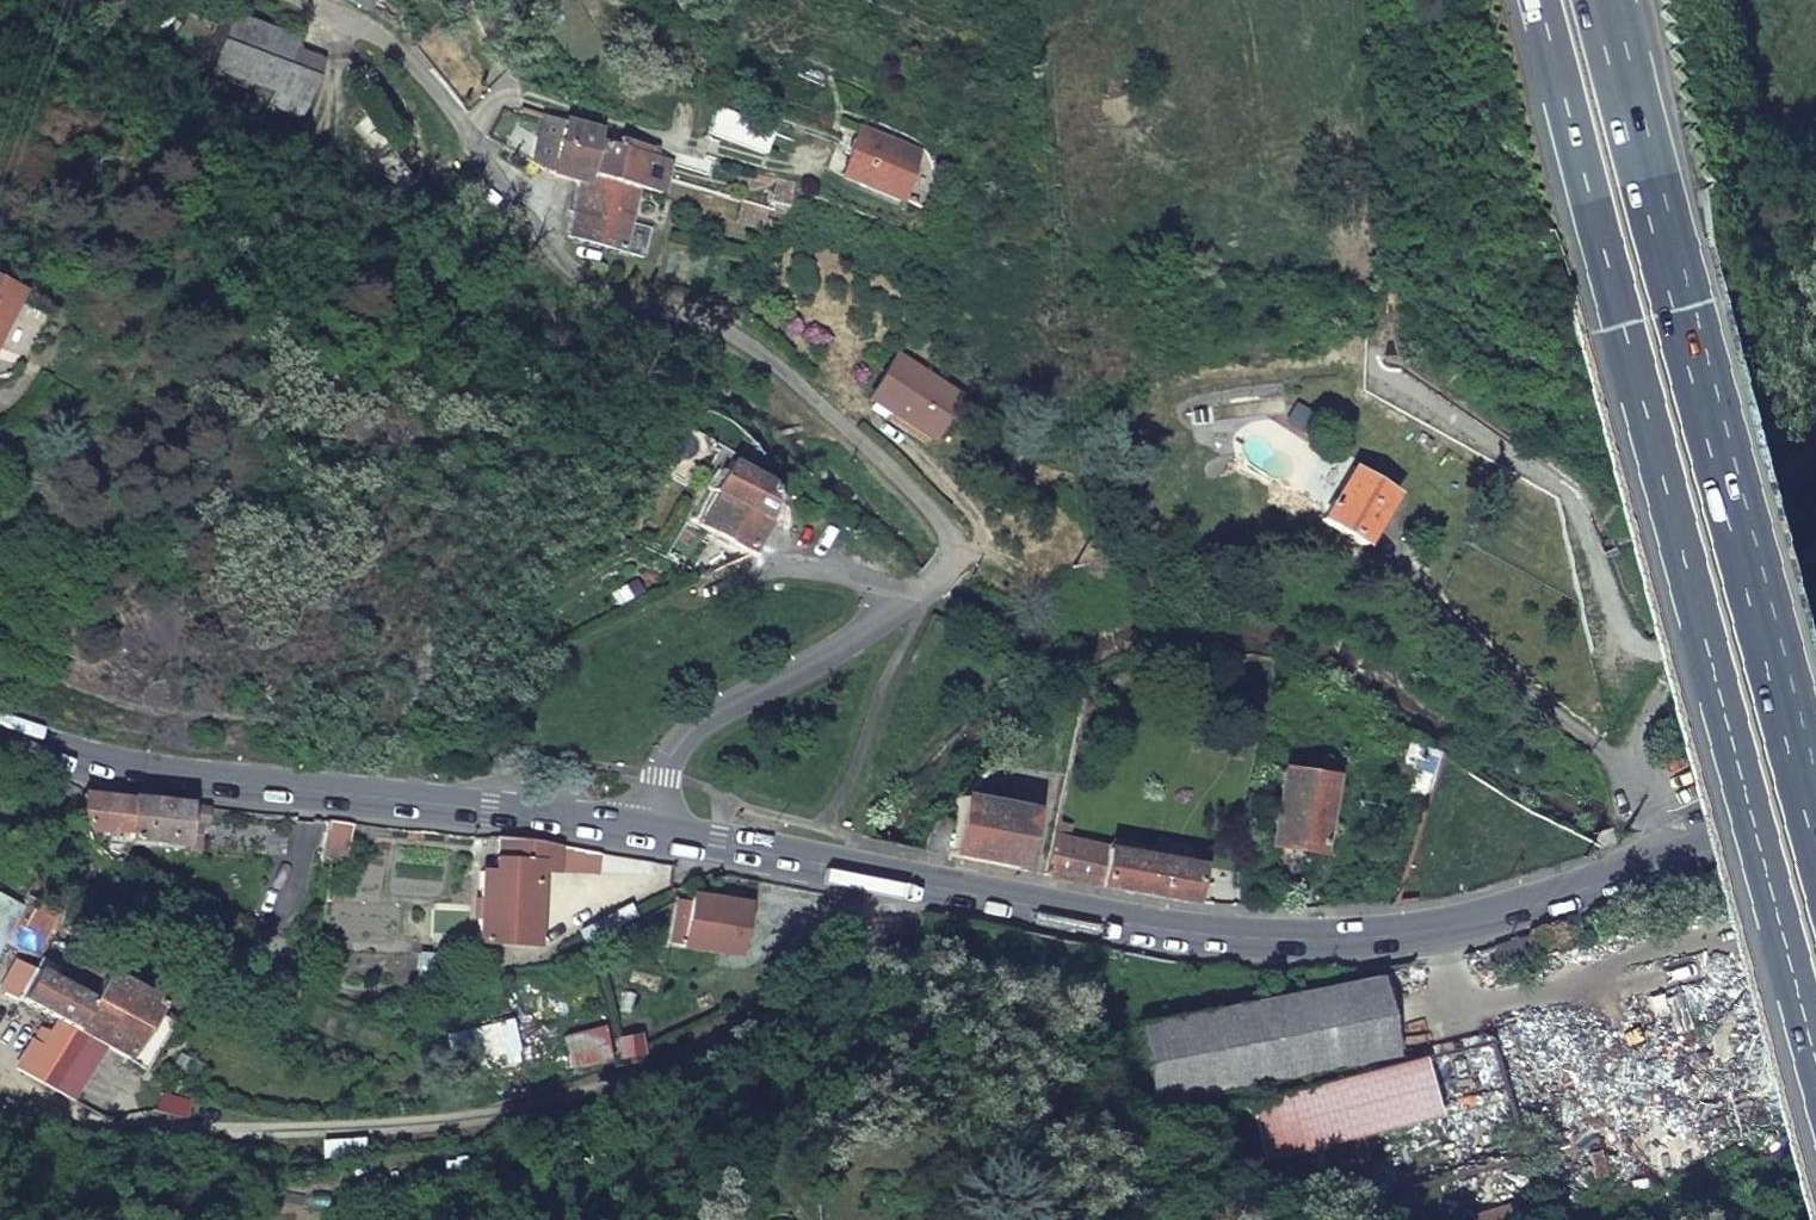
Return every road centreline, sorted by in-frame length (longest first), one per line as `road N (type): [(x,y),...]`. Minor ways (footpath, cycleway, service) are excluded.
road 1 (unclassified): [(647,832),(661,777),(683,740),(933,588),(953,564),(950,533),(766,354),(692,315),(622,298),(578,275),(545,244),(424,73),(365,27),(299,0)]
road 2 (primary): [(647,832),(1166,931),(1366,940),(1462,925),(1815,816)]
road 3 (motorway): [(1540,0),(1815,1063)]
road 4 (motorway): [(1815,801),(1610,0)]
road 5 (primary): [(0,729),(98,766),(152,775),(647,832)]
road 6 (track): [(1627,757),(1648,713),(1787,583)]

